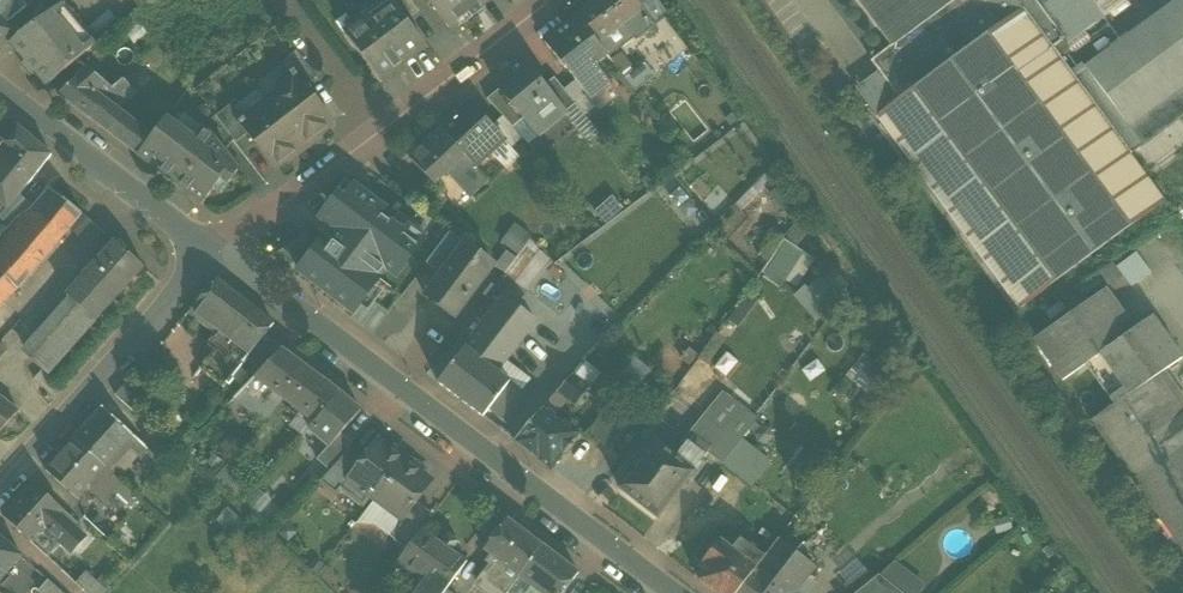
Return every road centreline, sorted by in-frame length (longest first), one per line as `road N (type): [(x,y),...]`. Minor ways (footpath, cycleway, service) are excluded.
road 1 (residential): [(224,252),(654,592)]
road 2 (residential): [(224,252),(0,489)]
road 3 (residential): [(0,100),(224,252)]
road 4 (residential): [(553,0),(383,130)]
road 5 (residential): [(383,130),(224,252)]
road 6 (residential): [(281,0),(383,130)]

